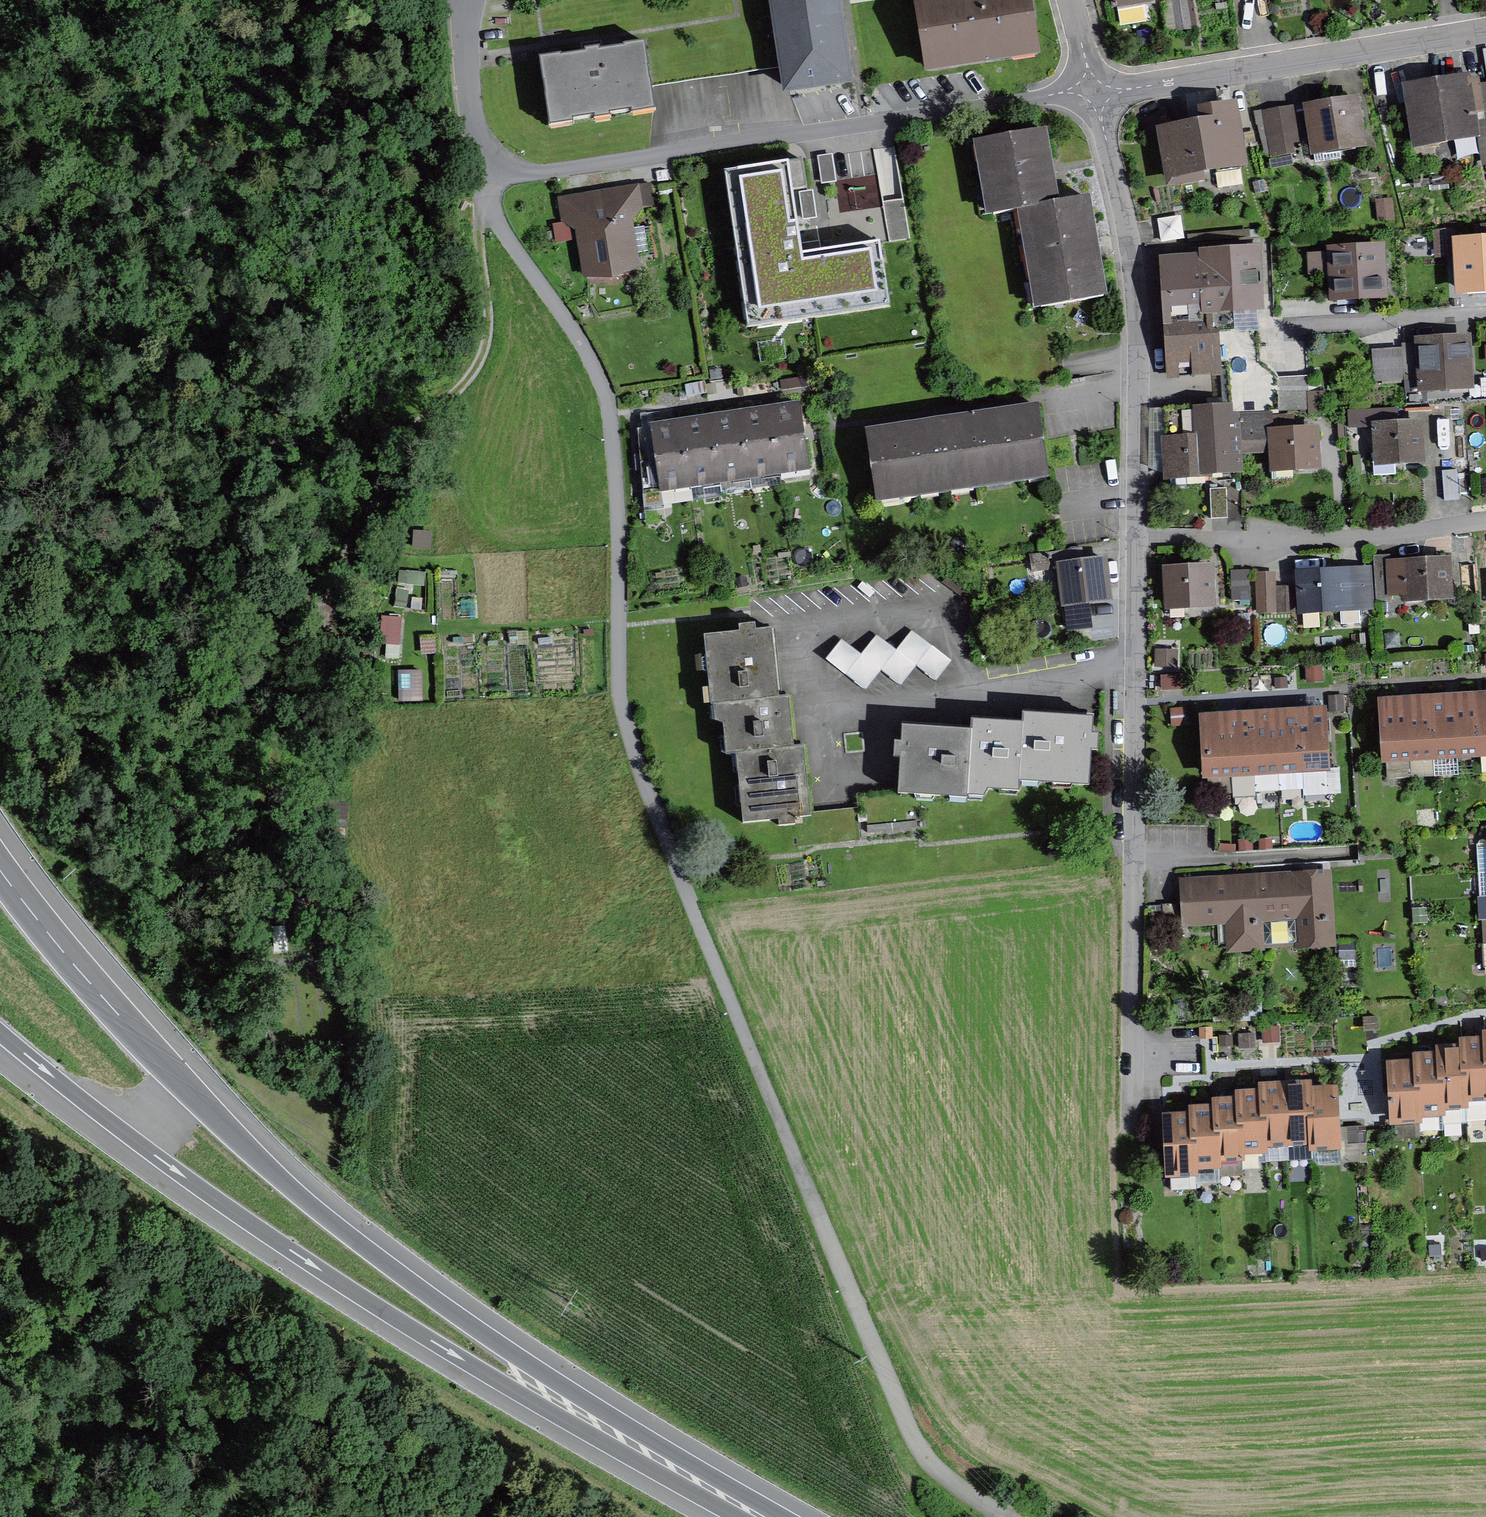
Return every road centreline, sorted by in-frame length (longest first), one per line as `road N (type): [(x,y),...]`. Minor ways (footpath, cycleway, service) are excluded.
road 1 (residential): [(485,182),(500,226),(583,347),(610,412),(621,694),(646,786),(908,1427),(954,1485),(1004,1516)]
road 2 (trunk): [(775,1516),(479,1331),(281,1180),(119,1015),(0,870)]
road 3 (trunk): [(0,1032),(132,1138),(350,1289),(743,1516)]
road 4 (track): [(251,901),(284,706),(320,606),(369,500),(478,371),(489,343),(479,230),(489,201)]
road 5 (residential): [(485,182),(1094,91)]
road 6 (residential): [(1137,540),(1129,1128)]
road 7 (residential): [(1094,91),(1131,244),(1137,540)]
road 8 (residential): [(1094,91),(1485,31)]
road 9 (residential): [(1485,527),(1361,541),(1137,540)]
road 10 (residential): [(1485,319),(1284,335)]
road 11 (residential): [(472,0),(467,56),(485,182)]

